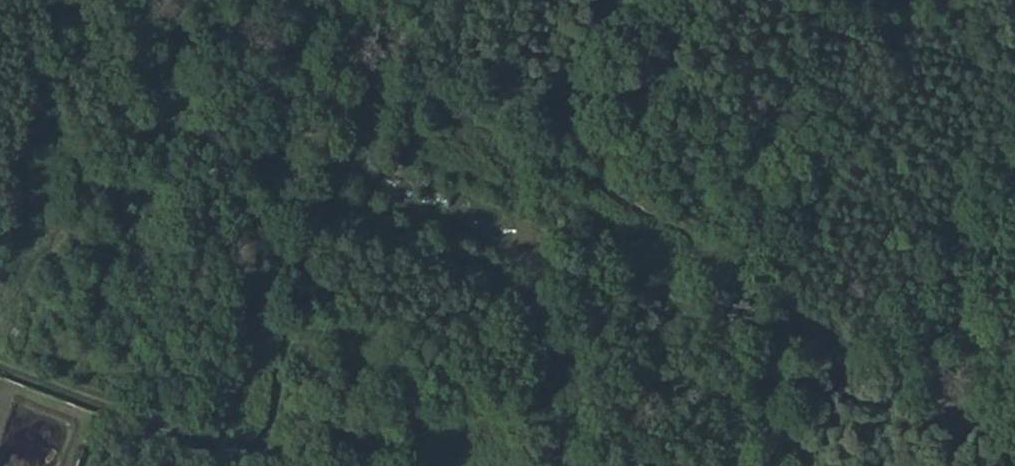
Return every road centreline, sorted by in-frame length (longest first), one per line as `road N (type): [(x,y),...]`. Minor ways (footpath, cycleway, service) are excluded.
road 1 (track): [(908,0),(877,93),(765,266),(801,300),(962,384),(1014,439)]
road 2 (track): [(0,367),(263,465)]

